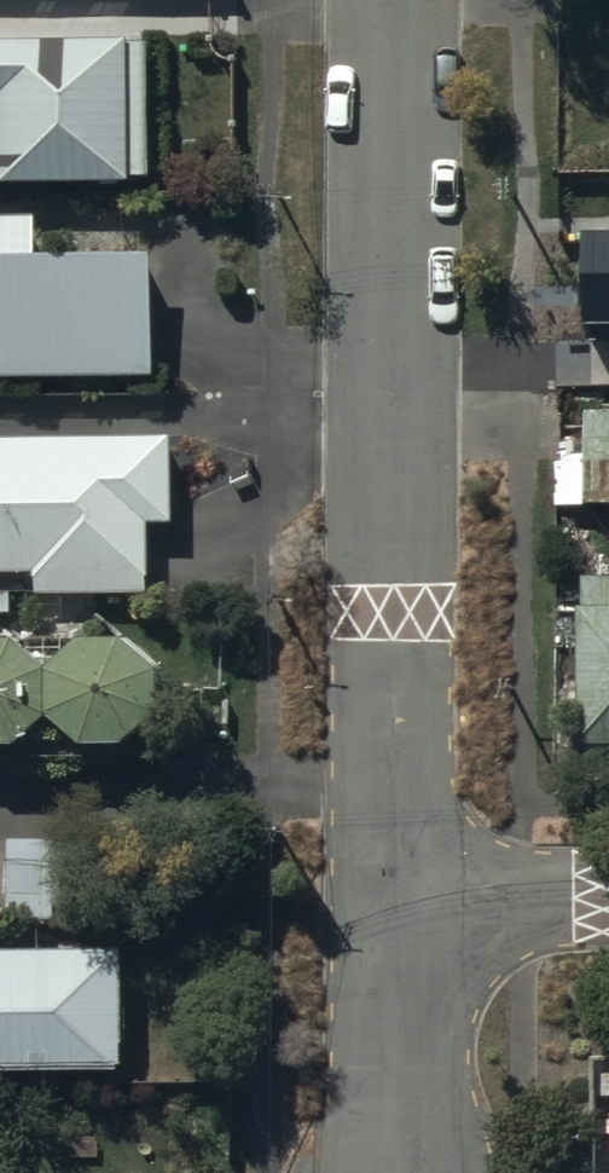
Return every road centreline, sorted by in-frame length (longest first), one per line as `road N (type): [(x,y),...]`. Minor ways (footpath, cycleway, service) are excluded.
road 1 (residential): [(397,893),(398,0)]
road 2 (residential): [(395,1172),(397,893)]
road 3 (residential): [(397,893),(608,894)]

